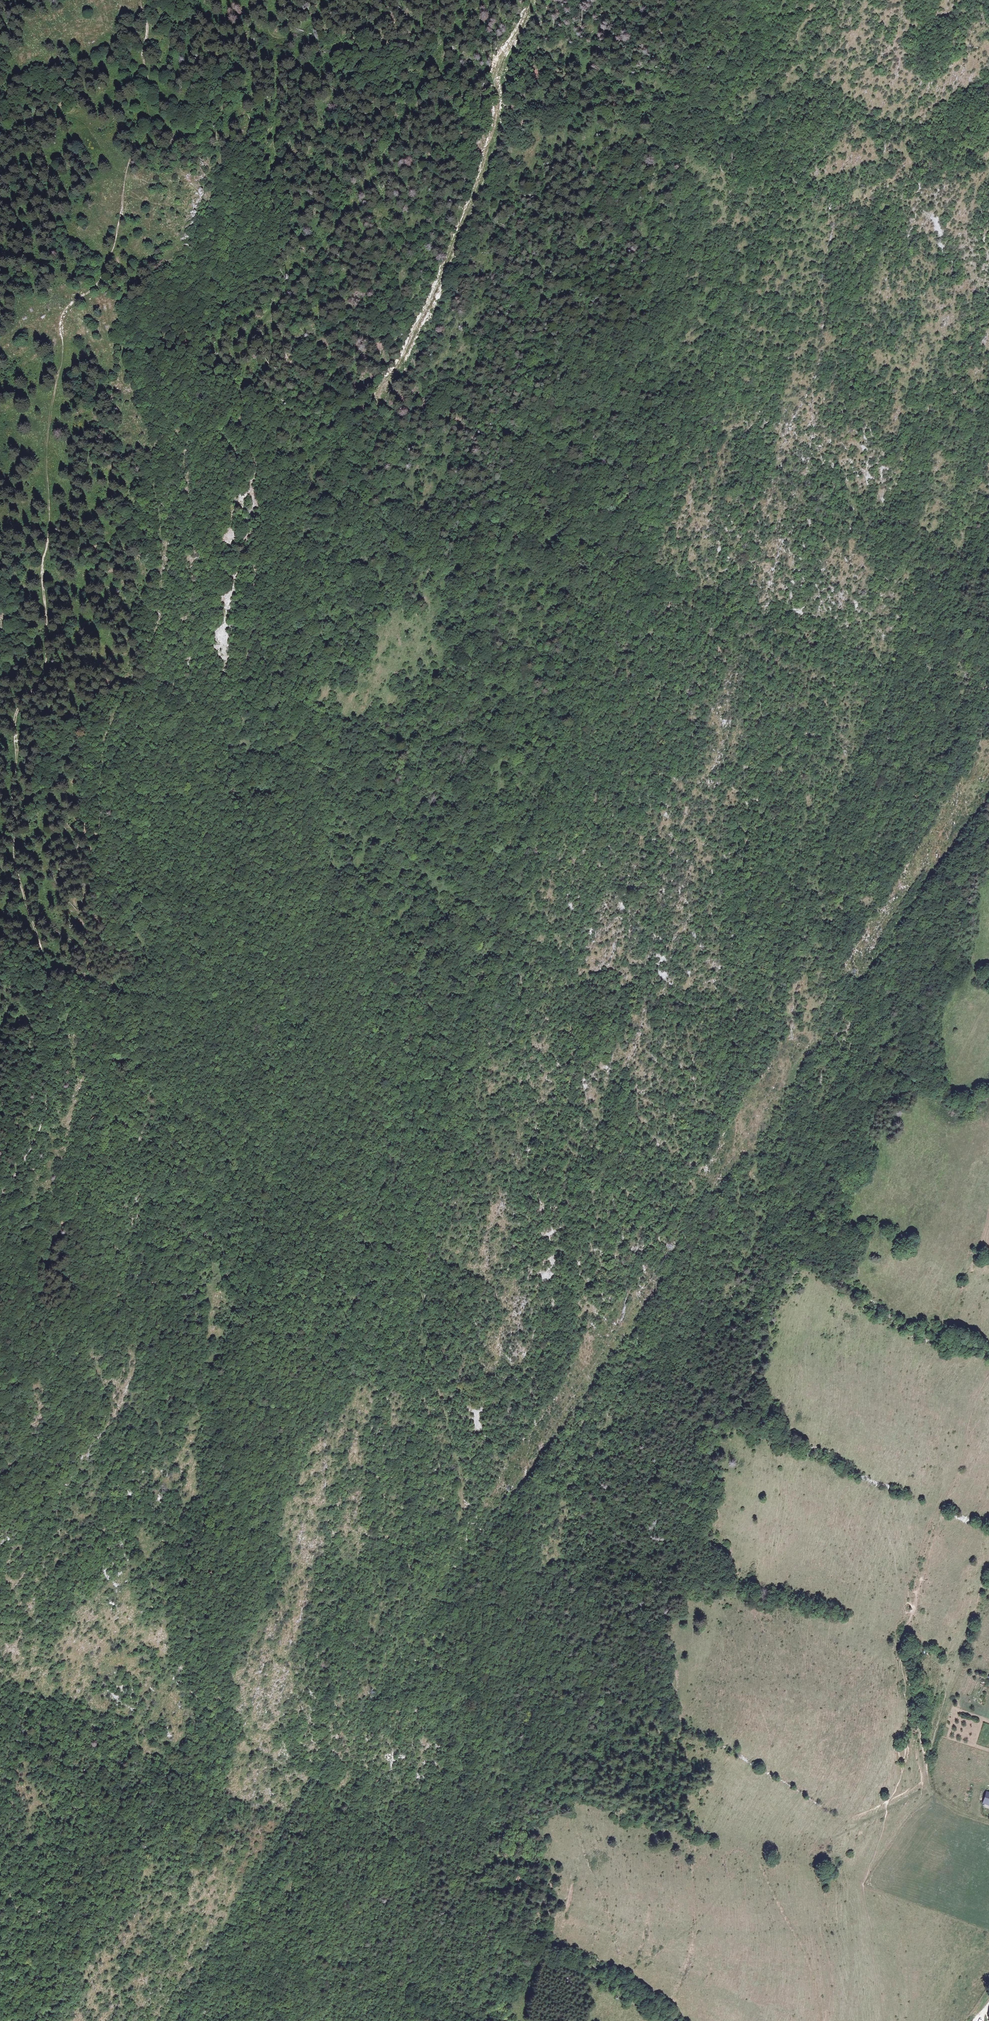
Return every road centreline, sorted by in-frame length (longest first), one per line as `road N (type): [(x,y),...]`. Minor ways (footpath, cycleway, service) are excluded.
road 1 (track): [(0,1205),(42,1129),(54,1079),(55,1010),(17,867),(14,790),(17,709),(49,661),(42,581),(48,433),(65,346),(63,318),(105,272),(129,167),(148,127),(142,56),(149,24),(139,0)]
road 2 (track): [(243,424),(244,354),(252,336),(379,171),(428,60),(487,0)]
road 3 (track): [(532,0),(497,69),(497,125),(480,186),(385,397)]
road 4 (track): [(129,167),(71,117),(51,116),(0,142)]
road 5 (track): [(334,0),(286,48),(271,32),(284,0)]

